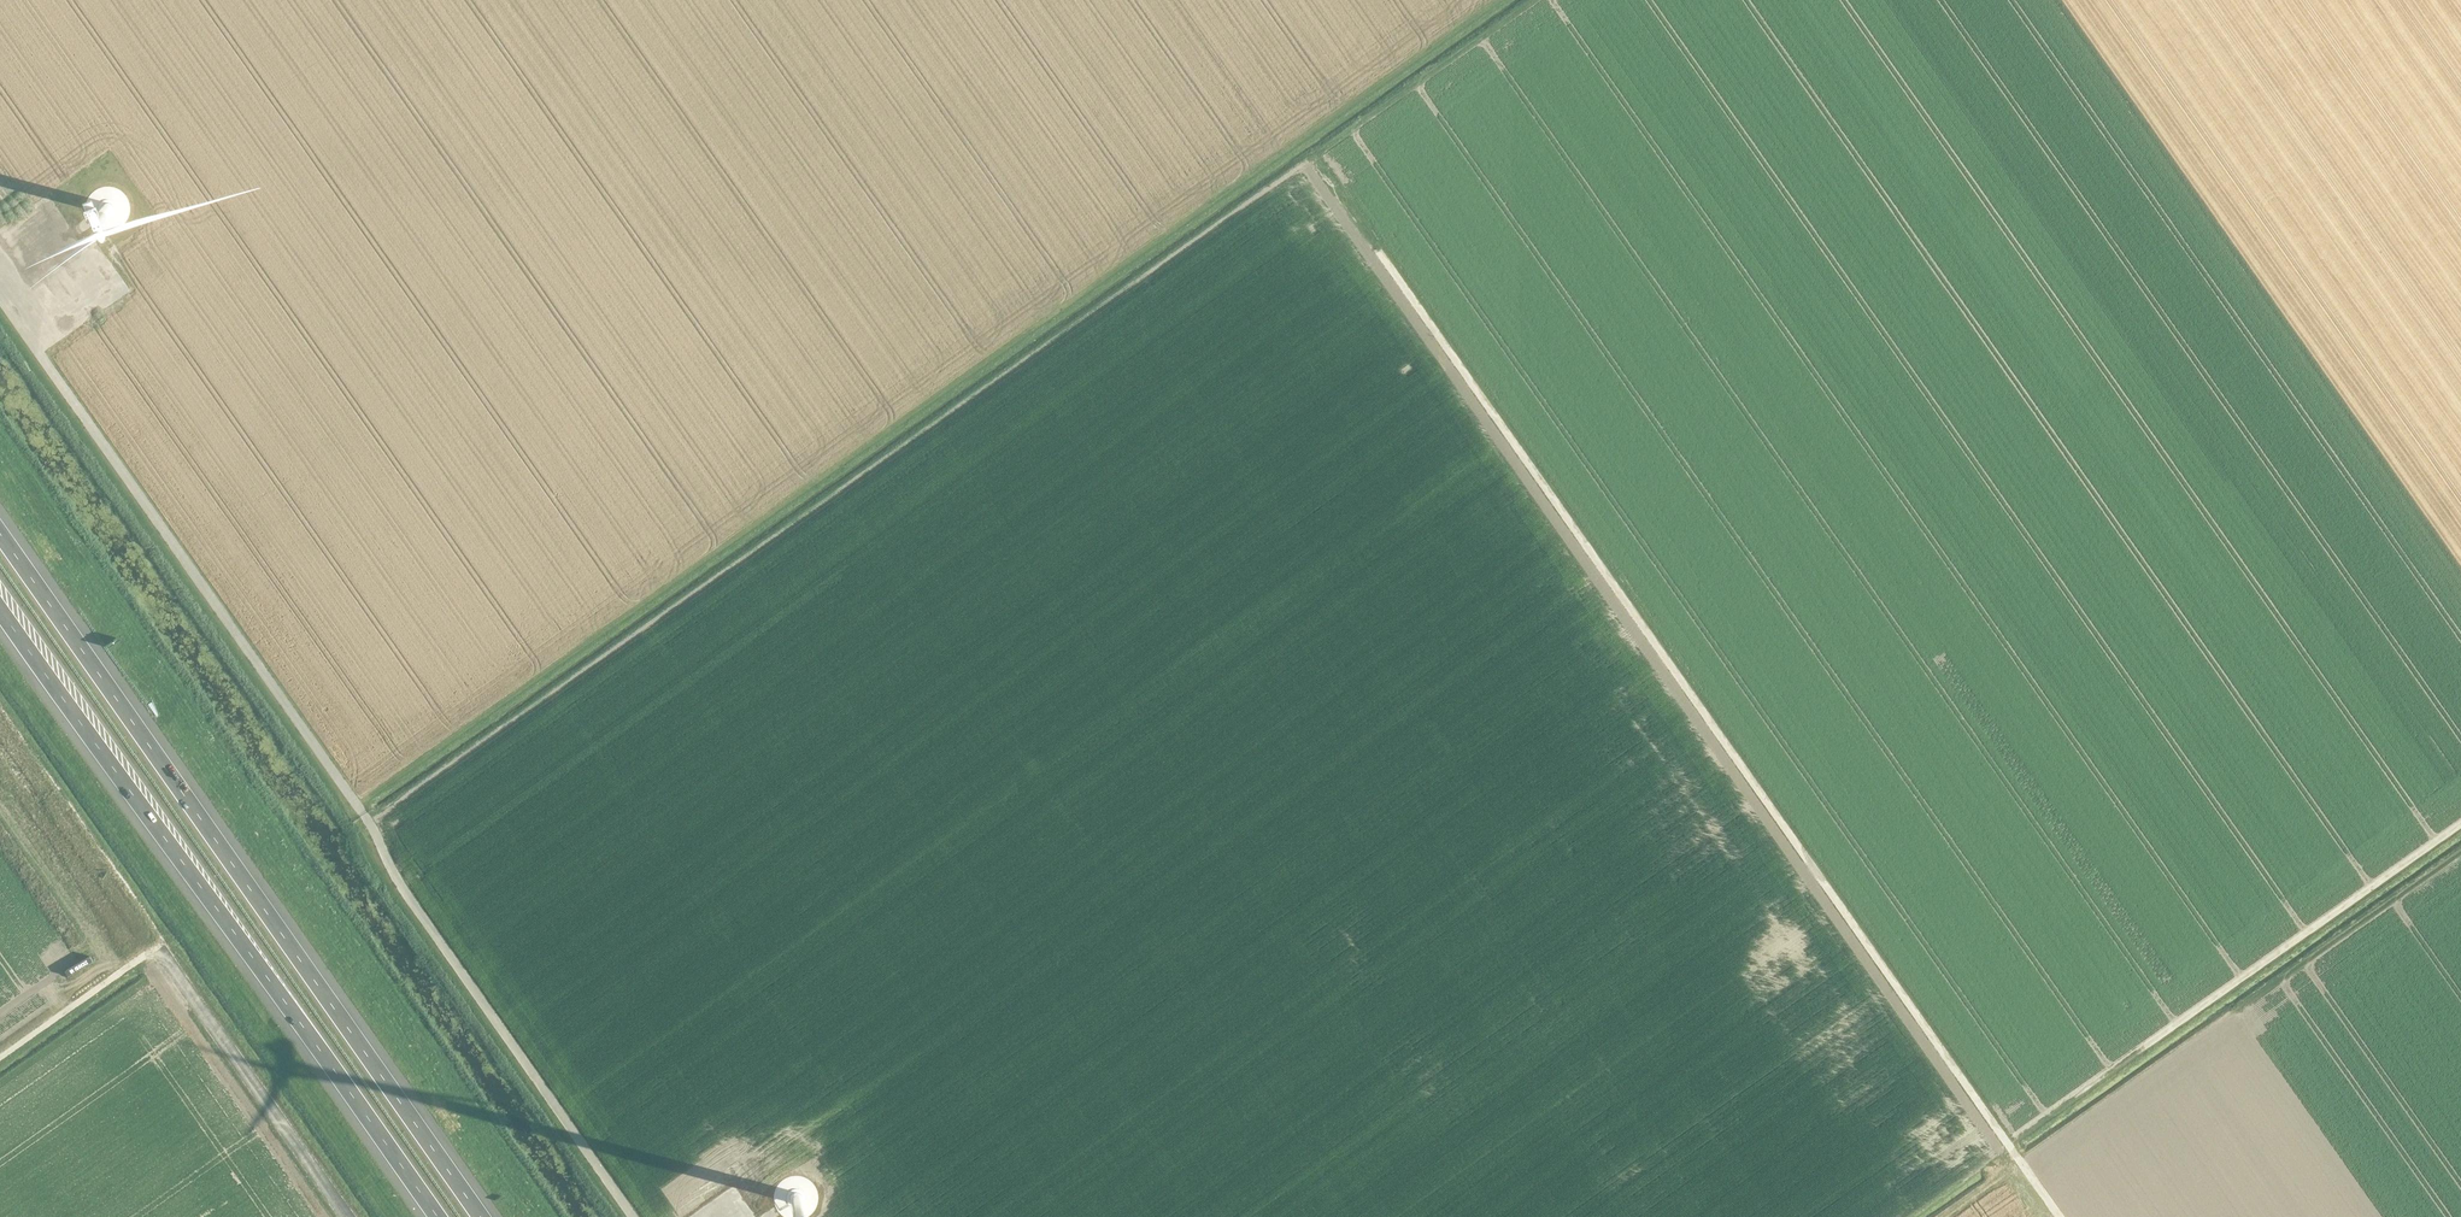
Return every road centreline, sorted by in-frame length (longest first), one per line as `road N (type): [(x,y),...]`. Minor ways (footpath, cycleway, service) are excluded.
road 1 (motorway): [(486,1216),(0,530)]
road 2 (motorway): [(0,599),(436,1216)]
road 3 (track): [(345,1216),(159,954),(132,961),(0,1054)]
road 4 (unclassified): [(152,952),(0,735)]

